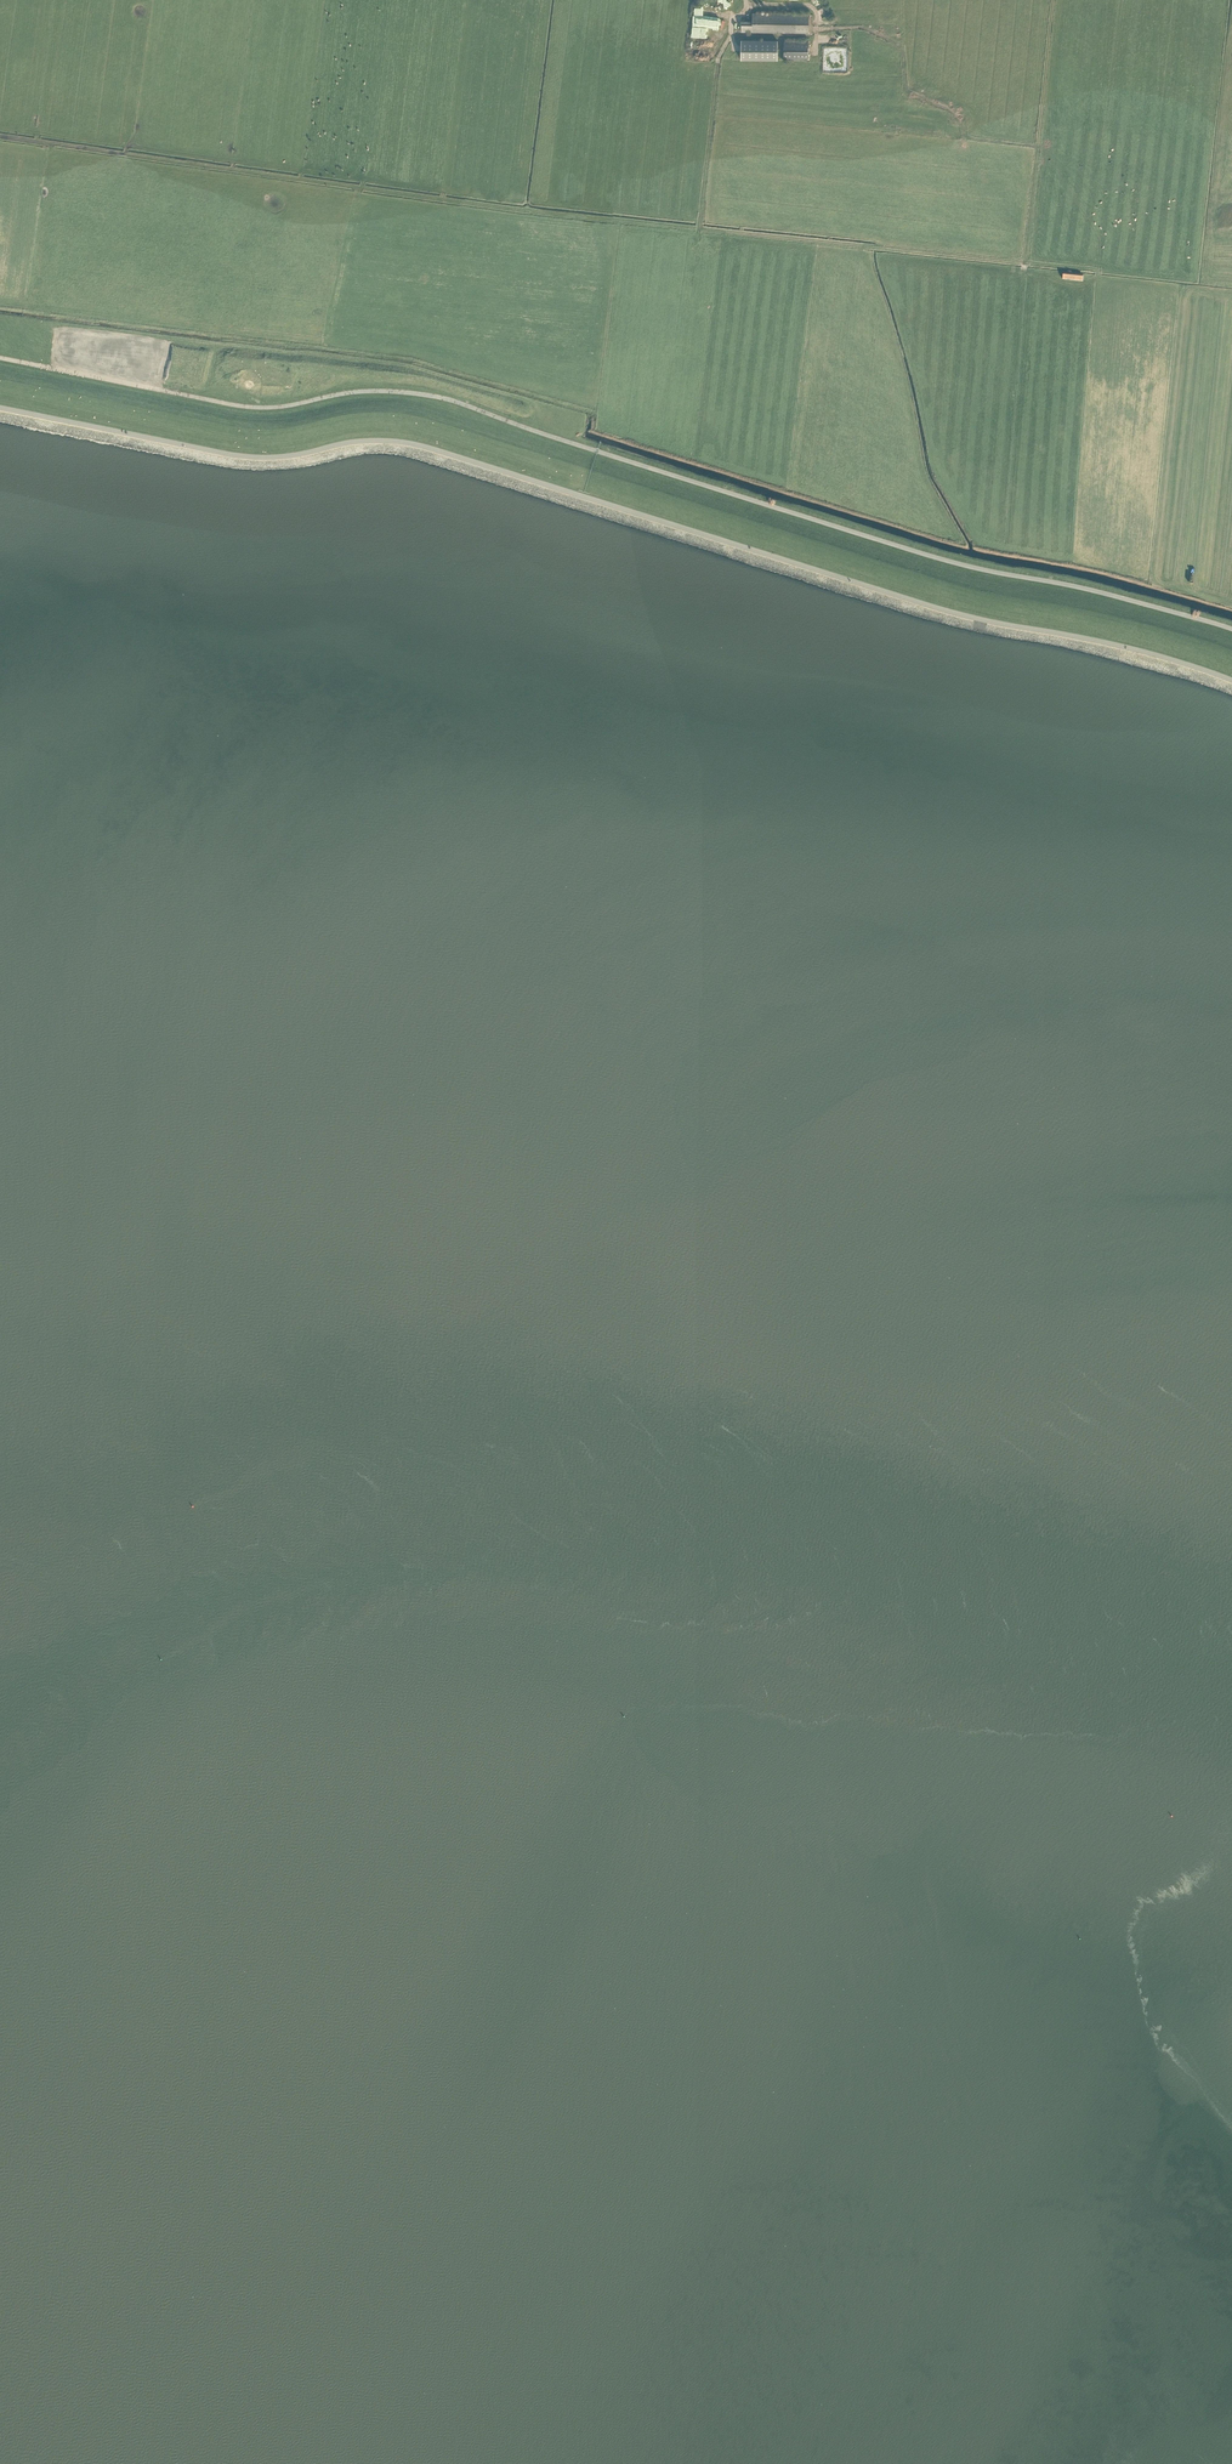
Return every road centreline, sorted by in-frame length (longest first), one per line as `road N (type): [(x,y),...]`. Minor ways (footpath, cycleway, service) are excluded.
road 1 (unclassified): [(1231,631),(935,560),(437,398),(356,394),(258,410),(0,360)]
road 2 (unclassified): [(0,412),(240,460),(412,448),(937,613),(1089,644),(1231,686)]

